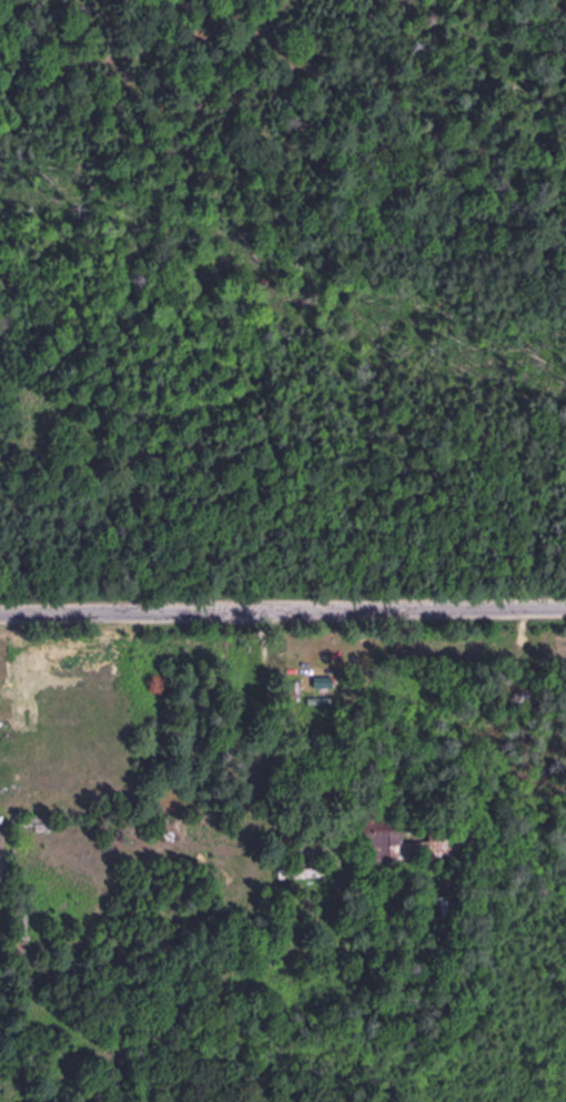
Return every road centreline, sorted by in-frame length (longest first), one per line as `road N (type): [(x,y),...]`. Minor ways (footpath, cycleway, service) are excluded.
road 1 (residential): [(565,606),(0,606)]

